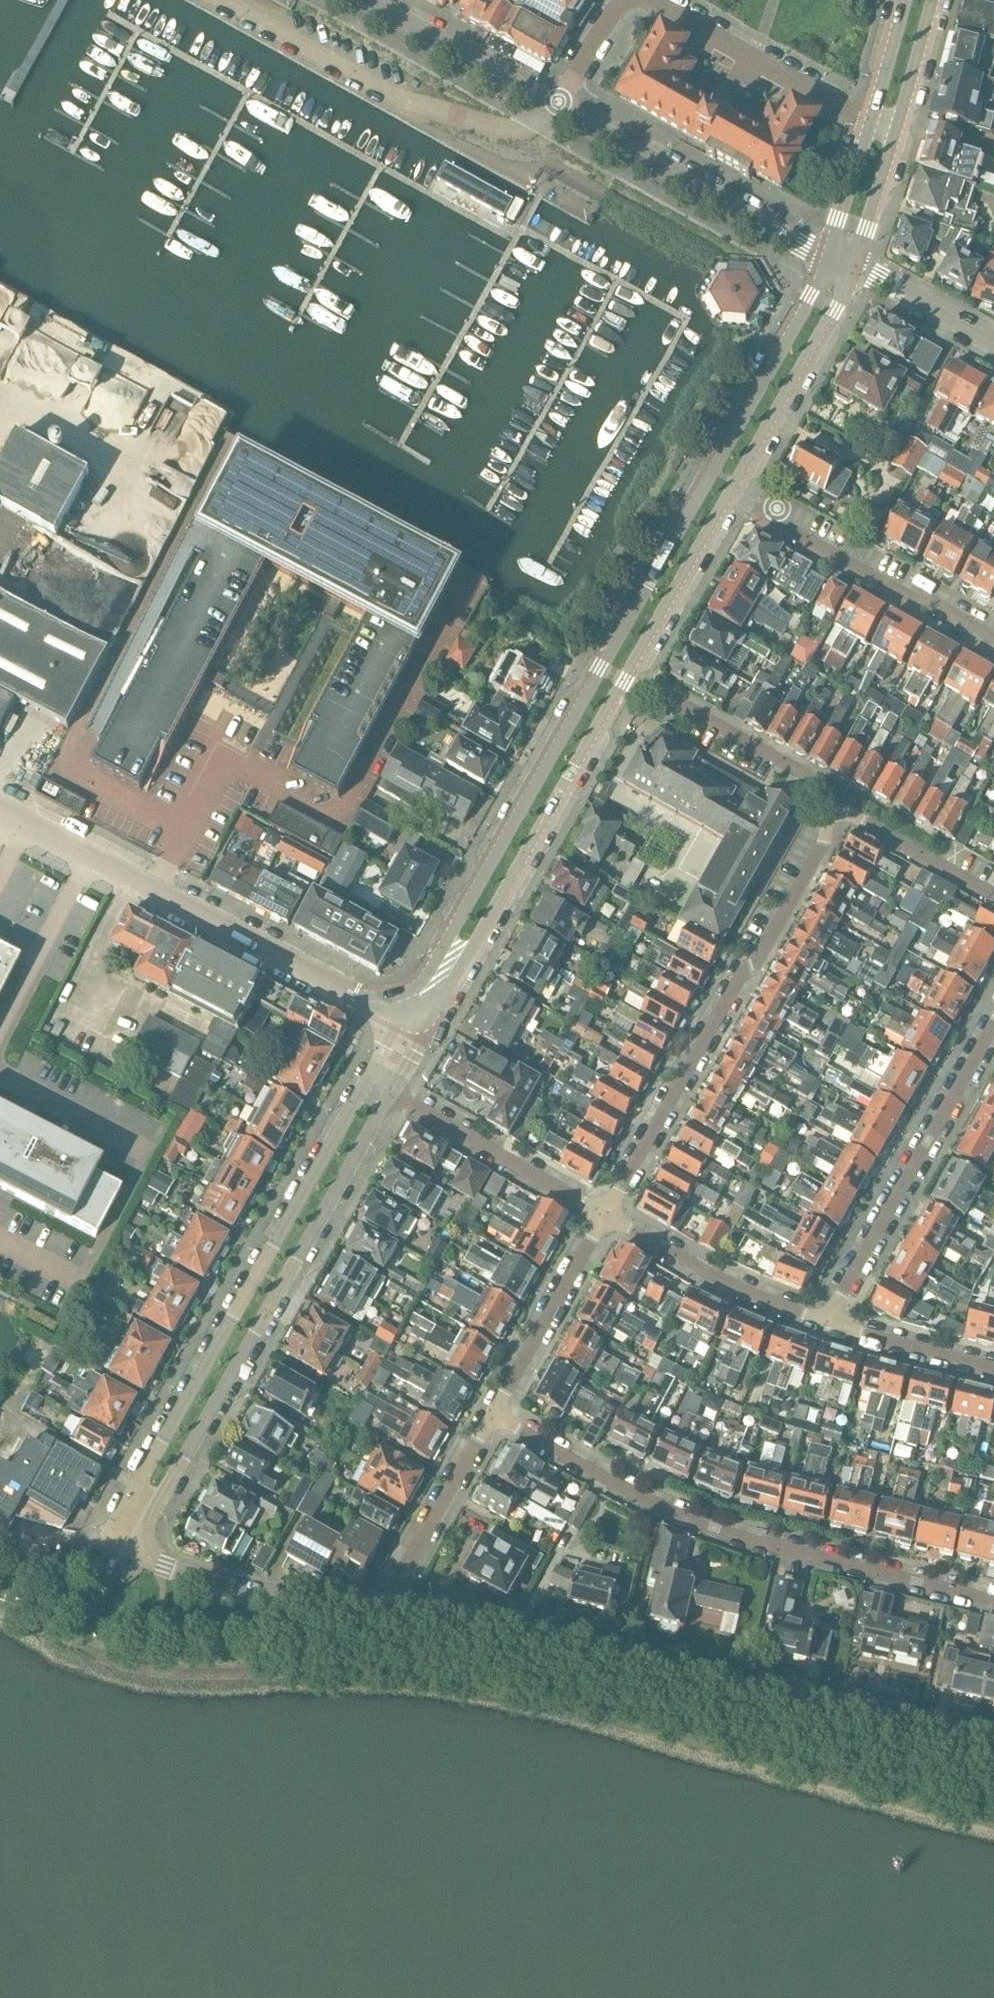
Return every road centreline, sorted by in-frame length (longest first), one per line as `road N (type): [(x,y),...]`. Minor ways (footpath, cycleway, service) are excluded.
road 1 (tertiary): [(829,258),(429,978),(400,1012)]
road 2 (residential): [(993,1762),(378,1620)]
road 3 (residential): [(366,1080),(113,1529),(133,1550)]
road 4 (residential): [(495,1414),(618,1487),(714,1528),(993,1602)]
road 5 (residential): [(133,1550),(391,1093)]
road 6 (residential): [(606,1216),(839,811)]
road 7 (unclassified): [(400,1012),(354,1001),(0,803)]
road 8 (tertiary): [(431,1011),(628,674)]
road 9 (residential): [(557,108),(530,129),(512,130),(400,102),(222,0)]
road 10 (residential): [(825,1326),(993,1026)]
road 11 (residential): [(829,258),(557,108)]
road 12 (residential): [(993,633),(932,597),(904,594),(735,492)]
road 13 (residential): [(378,1620),(227,1588),(133,1550)]
road 14 (tertiary): [(735,492),(854,266)]
road 15 (residential): [(839,811),(804,775),(628,674)]
road 16 (residential): [(870,119),(651,0)]
road 17 (residential): [(391,1093),(606,1216)]
road 18 (residential): [(606,1216),(825,1326)]
road 19 (residential): [(495,1414),(378,1620)]
road 20 (residential): [(606,1216),(495,1414)]
road 21 (residential): [(557,108),(369,0)]
road 22 (tertiary): [(628,674),(735,492)]
road 23 (residential): [(825,1326),(993,1375)]
road 24 (residential): [(839,811),(993,890)]
road 25 (residential): [(993,341),(854,266)]
road 26 (tertiary): [(854,266),(902,119)]
road 27 (tertiary): [(870,119),(829,258)]
road 28 (residential): [(557,108),(622,0)]
road 29 (tertiary): [(904,0),(870,119)]
road 30 (tertiary): [(902,119),(934,0)]

